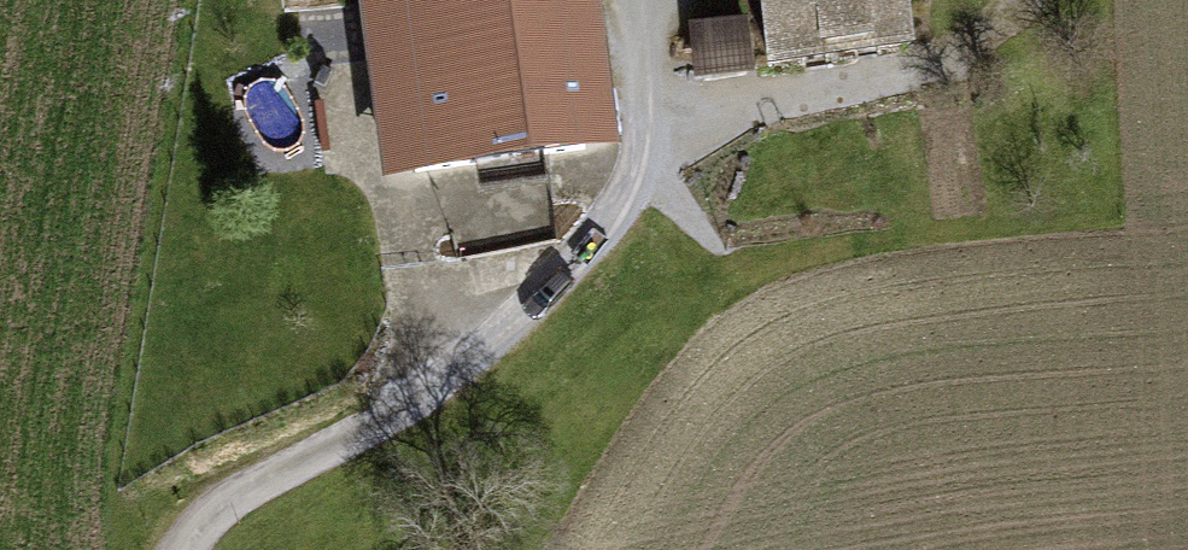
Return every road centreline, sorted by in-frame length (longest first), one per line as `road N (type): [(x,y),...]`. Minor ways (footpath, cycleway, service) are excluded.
road 1 (track): [(180,549),(222,508),(464,367),(594,241),(629,188),(646,137),(649,0)]
road 2 (track): [(650,113),(793,98),(907,74),(987,32),(1023,0)]
road 3 (track): [(427,393),(400,201)]

